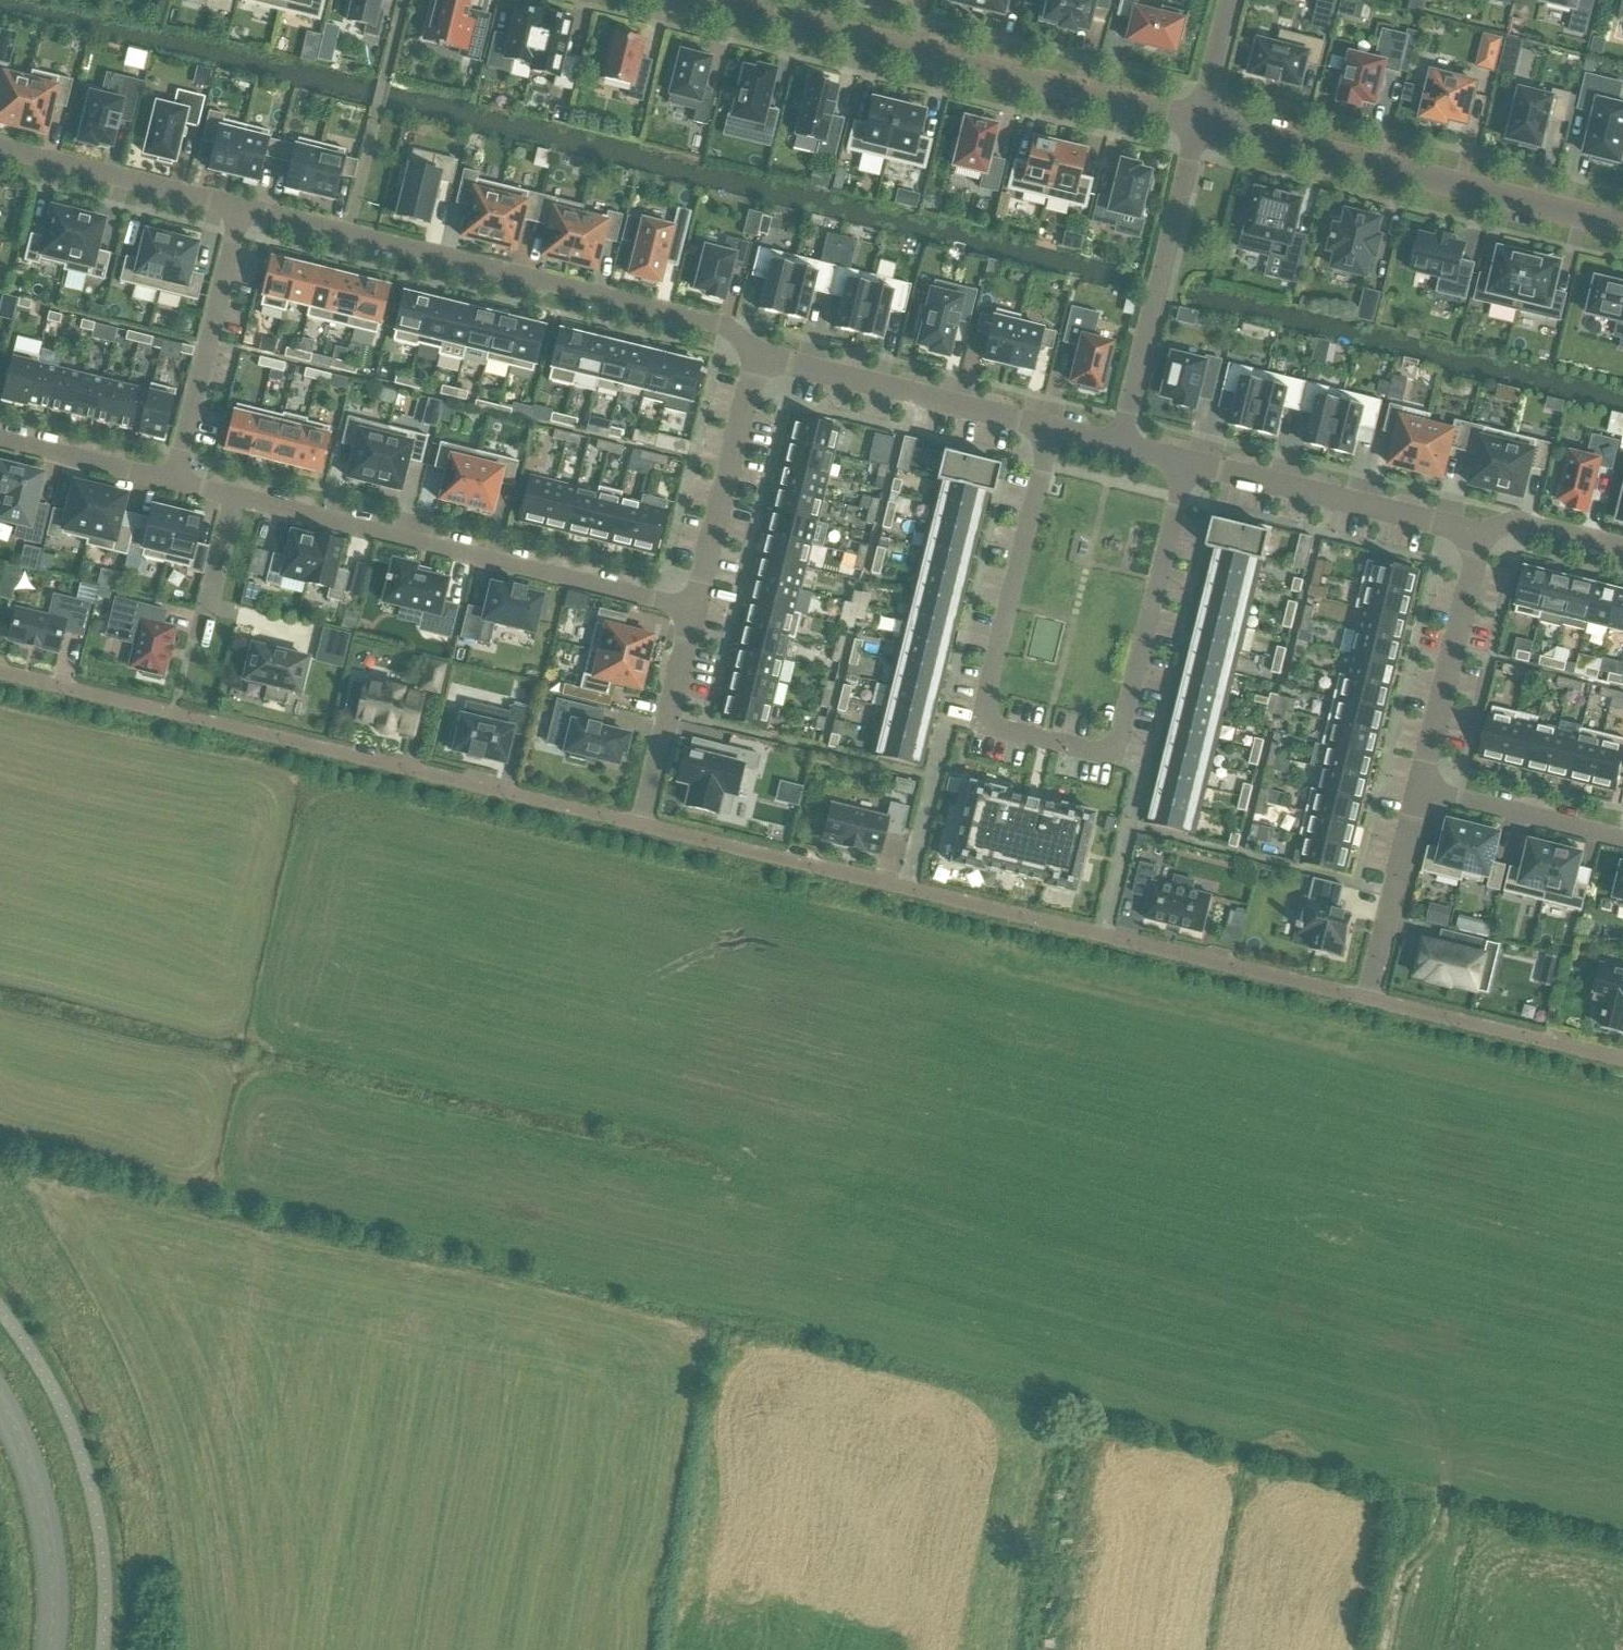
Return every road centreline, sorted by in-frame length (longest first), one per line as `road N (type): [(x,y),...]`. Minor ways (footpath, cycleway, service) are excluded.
road 1 (residential): [(1368,999),(642,826)]
road 2 (residential): [(1051,430),(980,723),(1117,755),(1187,462)]
road 3 (residential): [(642,826),(0,672)]
road 4 (residential): [(241,208),(730,327),(760,362)]
road 5 (residential): [(1200,121),(700,0)]
road 6 (residential): [(234,496),(695,609)]
road 7 (residential): [(1622,225),(1200,121)]
road 8 (residential): [(1118,446),(1200,121)]
road 9 (residential): [(1187,462),(1480,533)]
road 10 (residential): [(760,362),(1051,430)]
road 11 (residential): [(172,482),(241,208)]
road 12 (residential): [(1420,788),(1480,533)]
road 13 (residential): [(1622,1059),(1368,999)]
road 14 (residential): [(760,362),(695,609)]
road 15 (residential): [(0,148),(241,208)]
road 16 (residential): [(695,609),(642,826)]
road 17 (residential): [(1368,999),(1420,788)]
road 18 (residential): [(1420,788),(1622,838)]
road 19 (residential): [(0,439),(172,482)]
road 20 (residential): [(234,496),(203,628),(191,641)]
road 21 (residential): [(1480,533),(1537,519),(1622,542)]
road 22 (residential): [(1200,121),(1230,0)]

